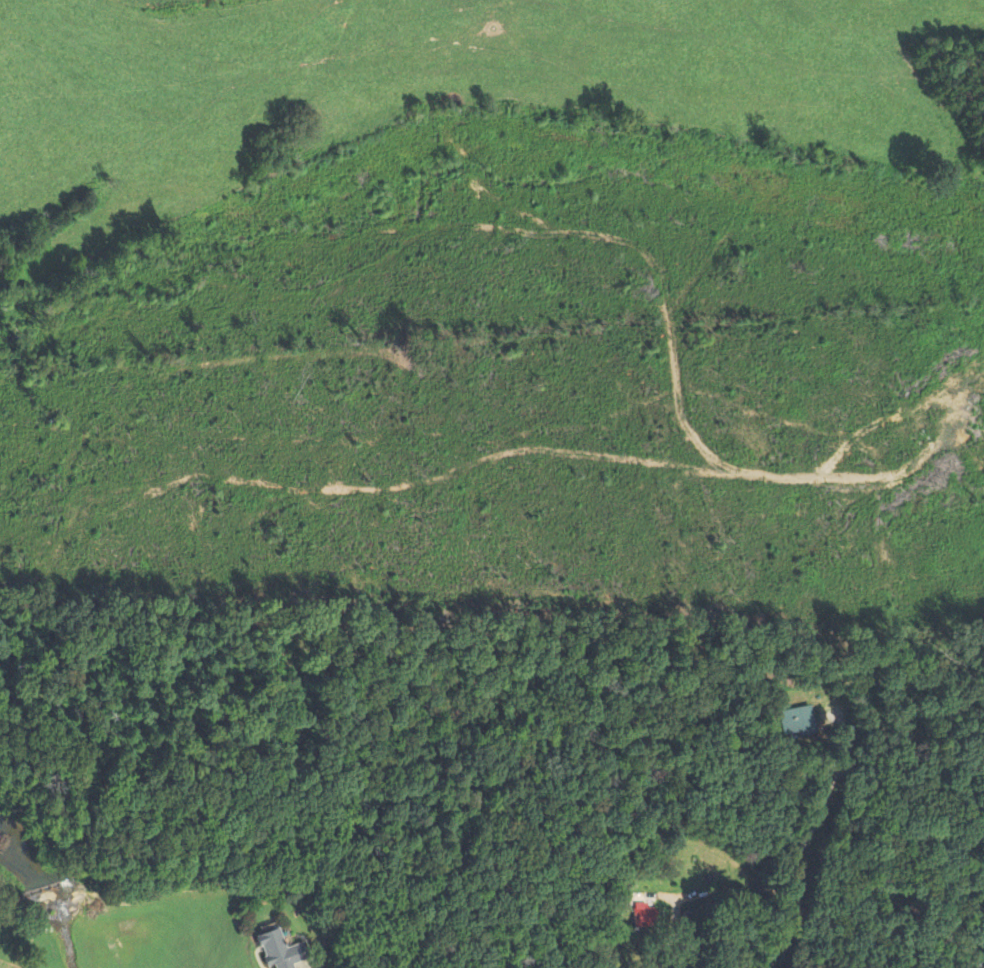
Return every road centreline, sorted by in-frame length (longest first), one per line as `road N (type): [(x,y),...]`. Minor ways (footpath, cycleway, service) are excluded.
road 1 (residential): [(714,967),(797,913),(819,872),(869,683),(947,622),(983,632)]

